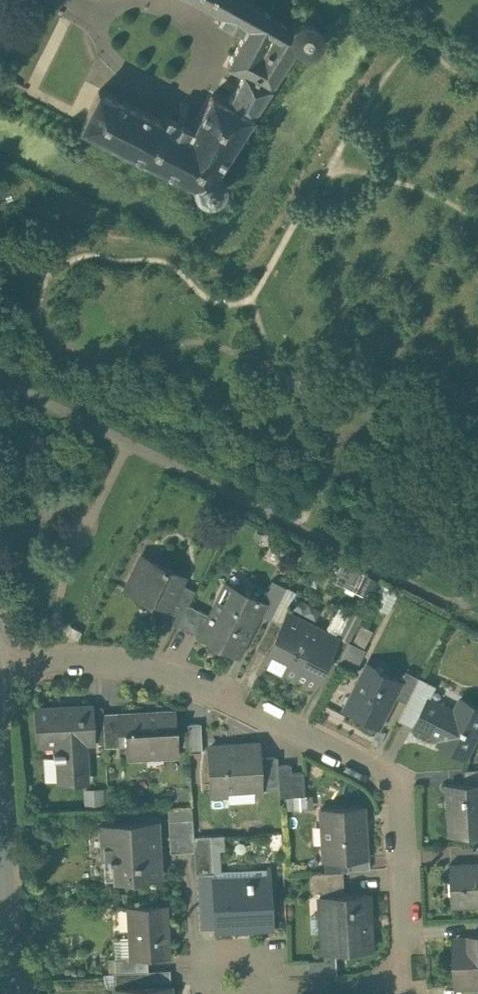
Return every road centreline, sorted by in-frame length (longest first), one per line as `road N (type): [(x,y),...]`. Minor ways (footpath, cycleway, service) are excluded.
road 1 (residential): [(0,663),(98,660),(168,673),(239,697),(396,788),(406,989)]
road 2 (residential): [(226,968),(293,992),(406,989)]

